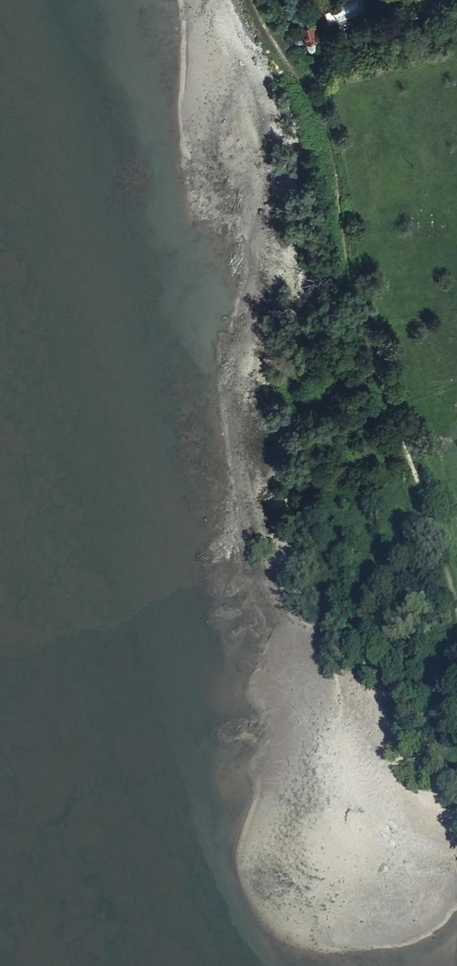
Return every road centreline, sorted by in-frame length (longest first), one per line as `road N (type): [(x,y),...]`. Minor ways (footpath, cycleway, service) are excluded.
road 1 (track): [(258,0),(337,156),(355,221),(364,308),(456,569)]

